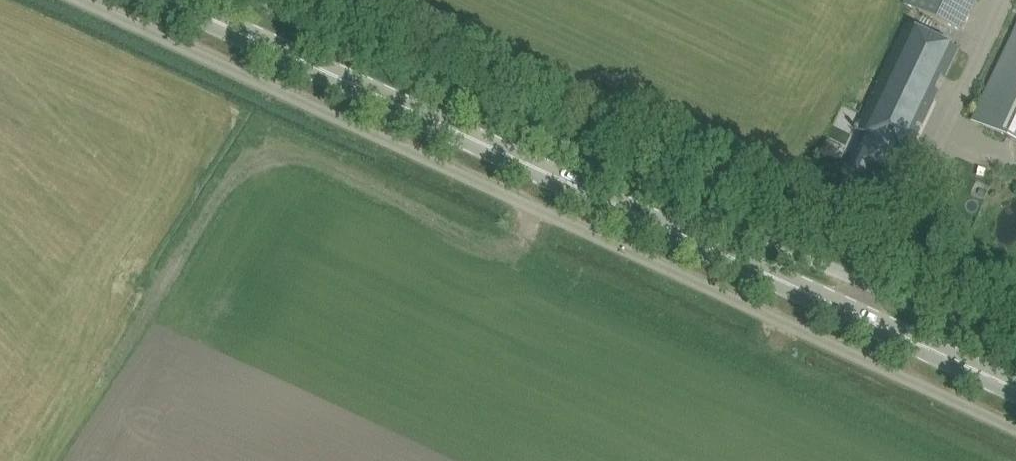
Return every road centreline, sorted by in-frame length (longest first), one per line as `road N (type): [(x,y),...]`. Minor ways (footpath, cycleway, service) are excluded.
road 1 (unclassified): [(81,0),(1015,430)]
road 2 (primary): [(1015,388),(173,0)]
road 3 (unclassified): [(1015,352),(247,0)]

